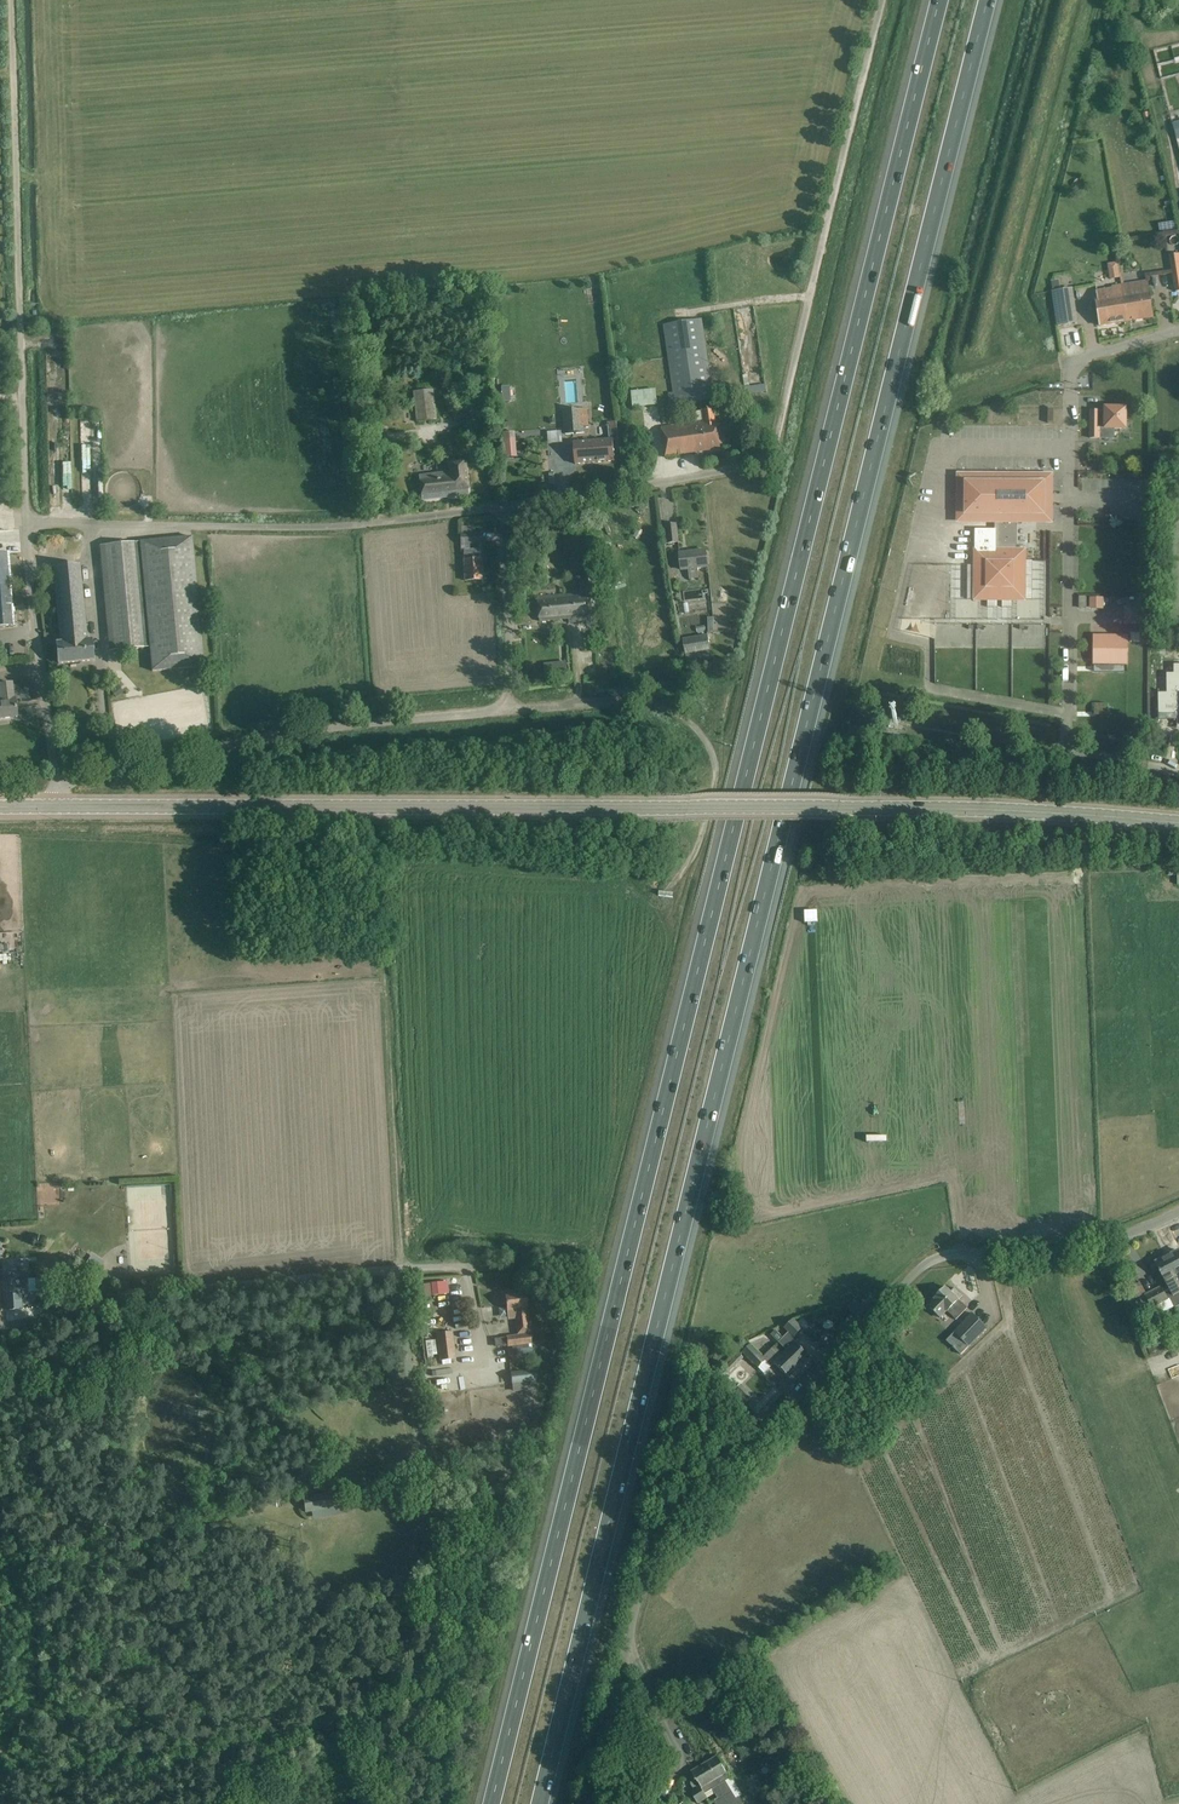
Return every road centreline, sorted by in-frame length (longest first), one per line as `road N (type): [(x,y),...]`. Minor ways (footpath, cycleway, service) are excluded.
road 1 (motorway): [(939,0),(490,1803)]
road 2 (motorway): [(542,1803),(988,0)]
road 3 (tertiary): [(1178,822),(977,809),(54,808)]
road 4 (unclassified): [(583,1803),(630,1612),(657,1548),(933,1254),(1127,1231),(1178,1204)]
road 5 (unclassified): [(502,506),(742,468),(770,452),(882,0)]
road 6 (unclassified): [(444,1803),(426,1473),(404,1267)]
road 7 (unclassified): [(24,522),(12,0)]
road 8 (unclassified): [(24,522),(334,527),(502,506)]
road 9 (unclassified): [(57,786),(294,734),(506,710)]
road 10 (unclassified): [(0,1322),(274,1278),(404,1267)]
road 11 (unclassified): [(506,710),(650,704),(692,724),(715,763),(716,781),(704,831),(668,890)]
road 12 (unclassified): [(57,786),(24,522)]
road 13 (unclassified): [(506,710),(502,506)]
road 14 (unclassified): [(1062,366),(1178,331)]

